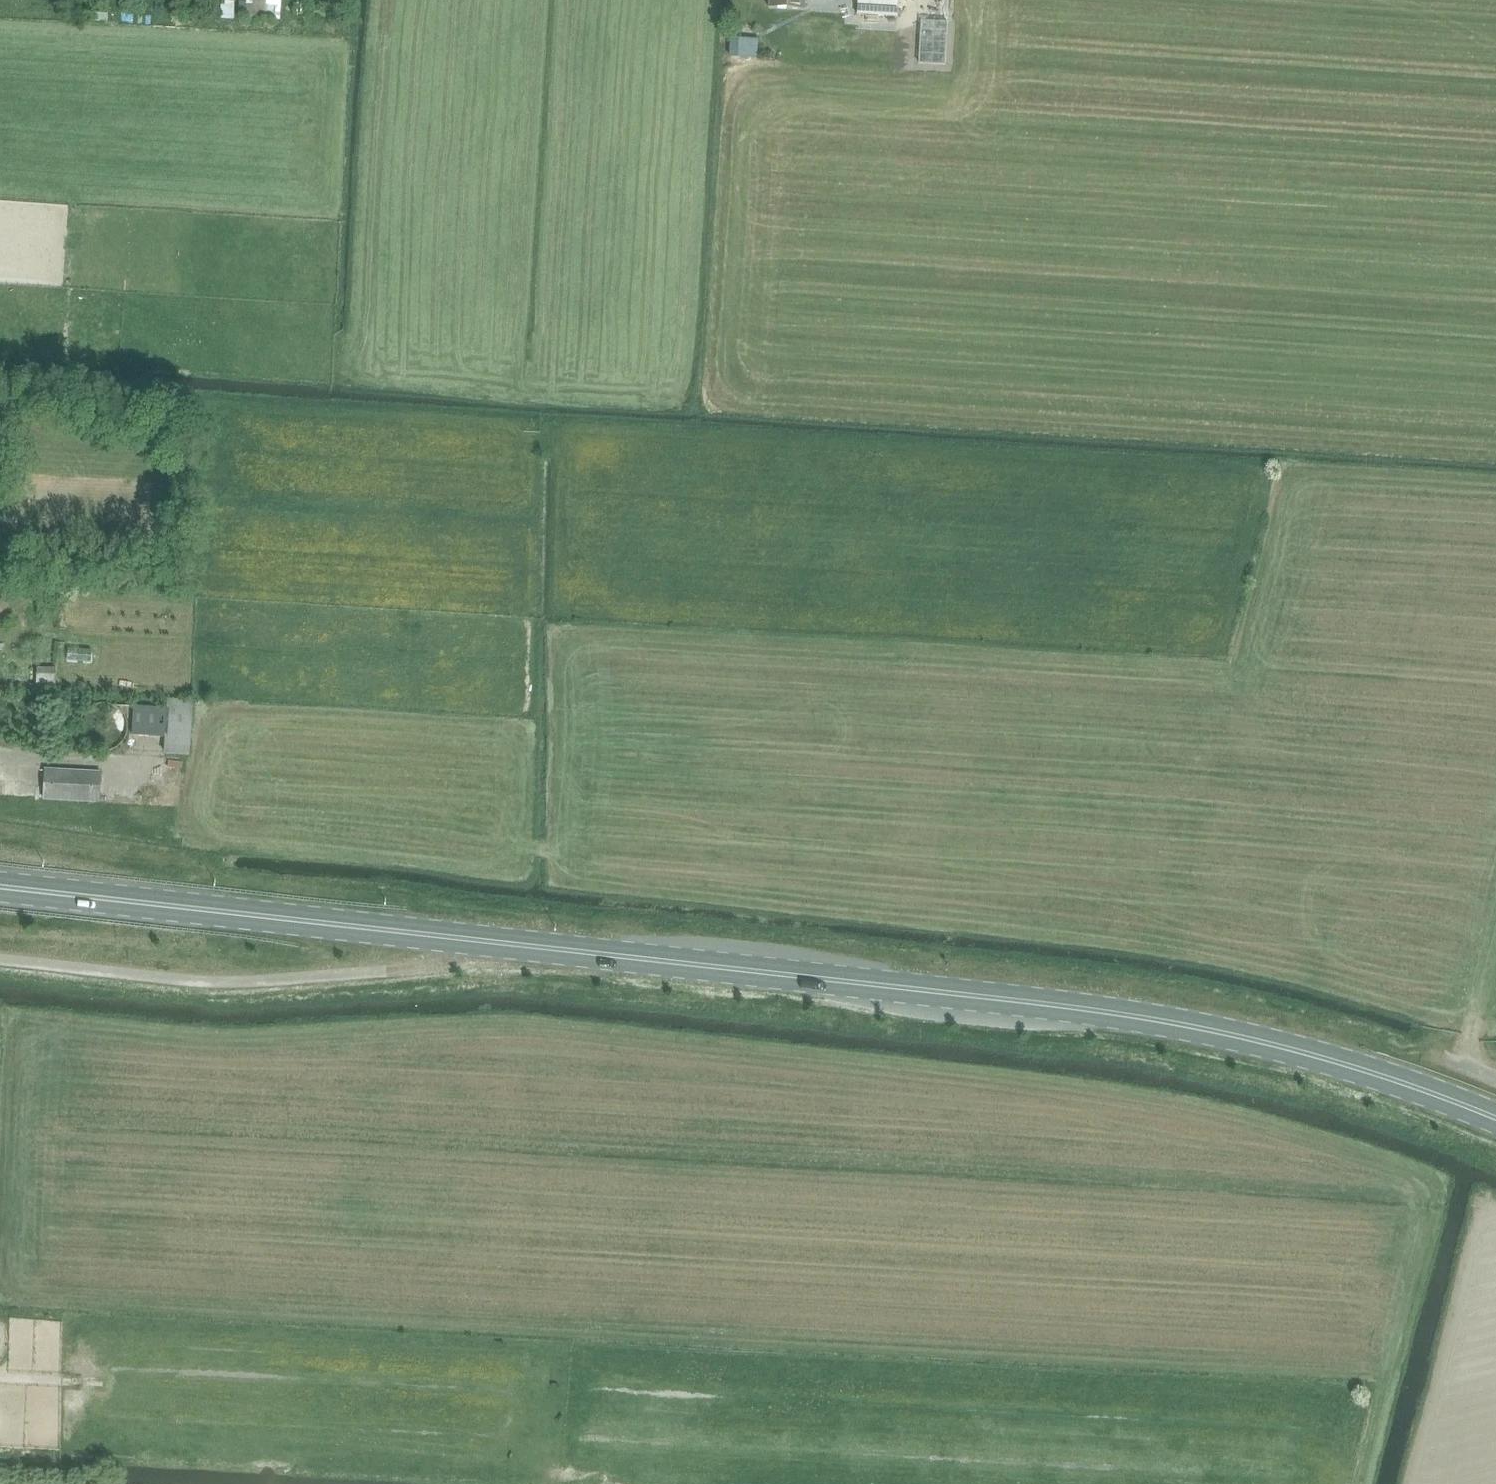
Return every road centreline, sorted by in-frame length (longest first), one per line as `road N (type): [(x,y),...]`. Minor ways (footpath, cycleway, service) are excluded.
road 1 (primary): [(0,886),(1122,1015),(1284,1051),(1495,1121)]

